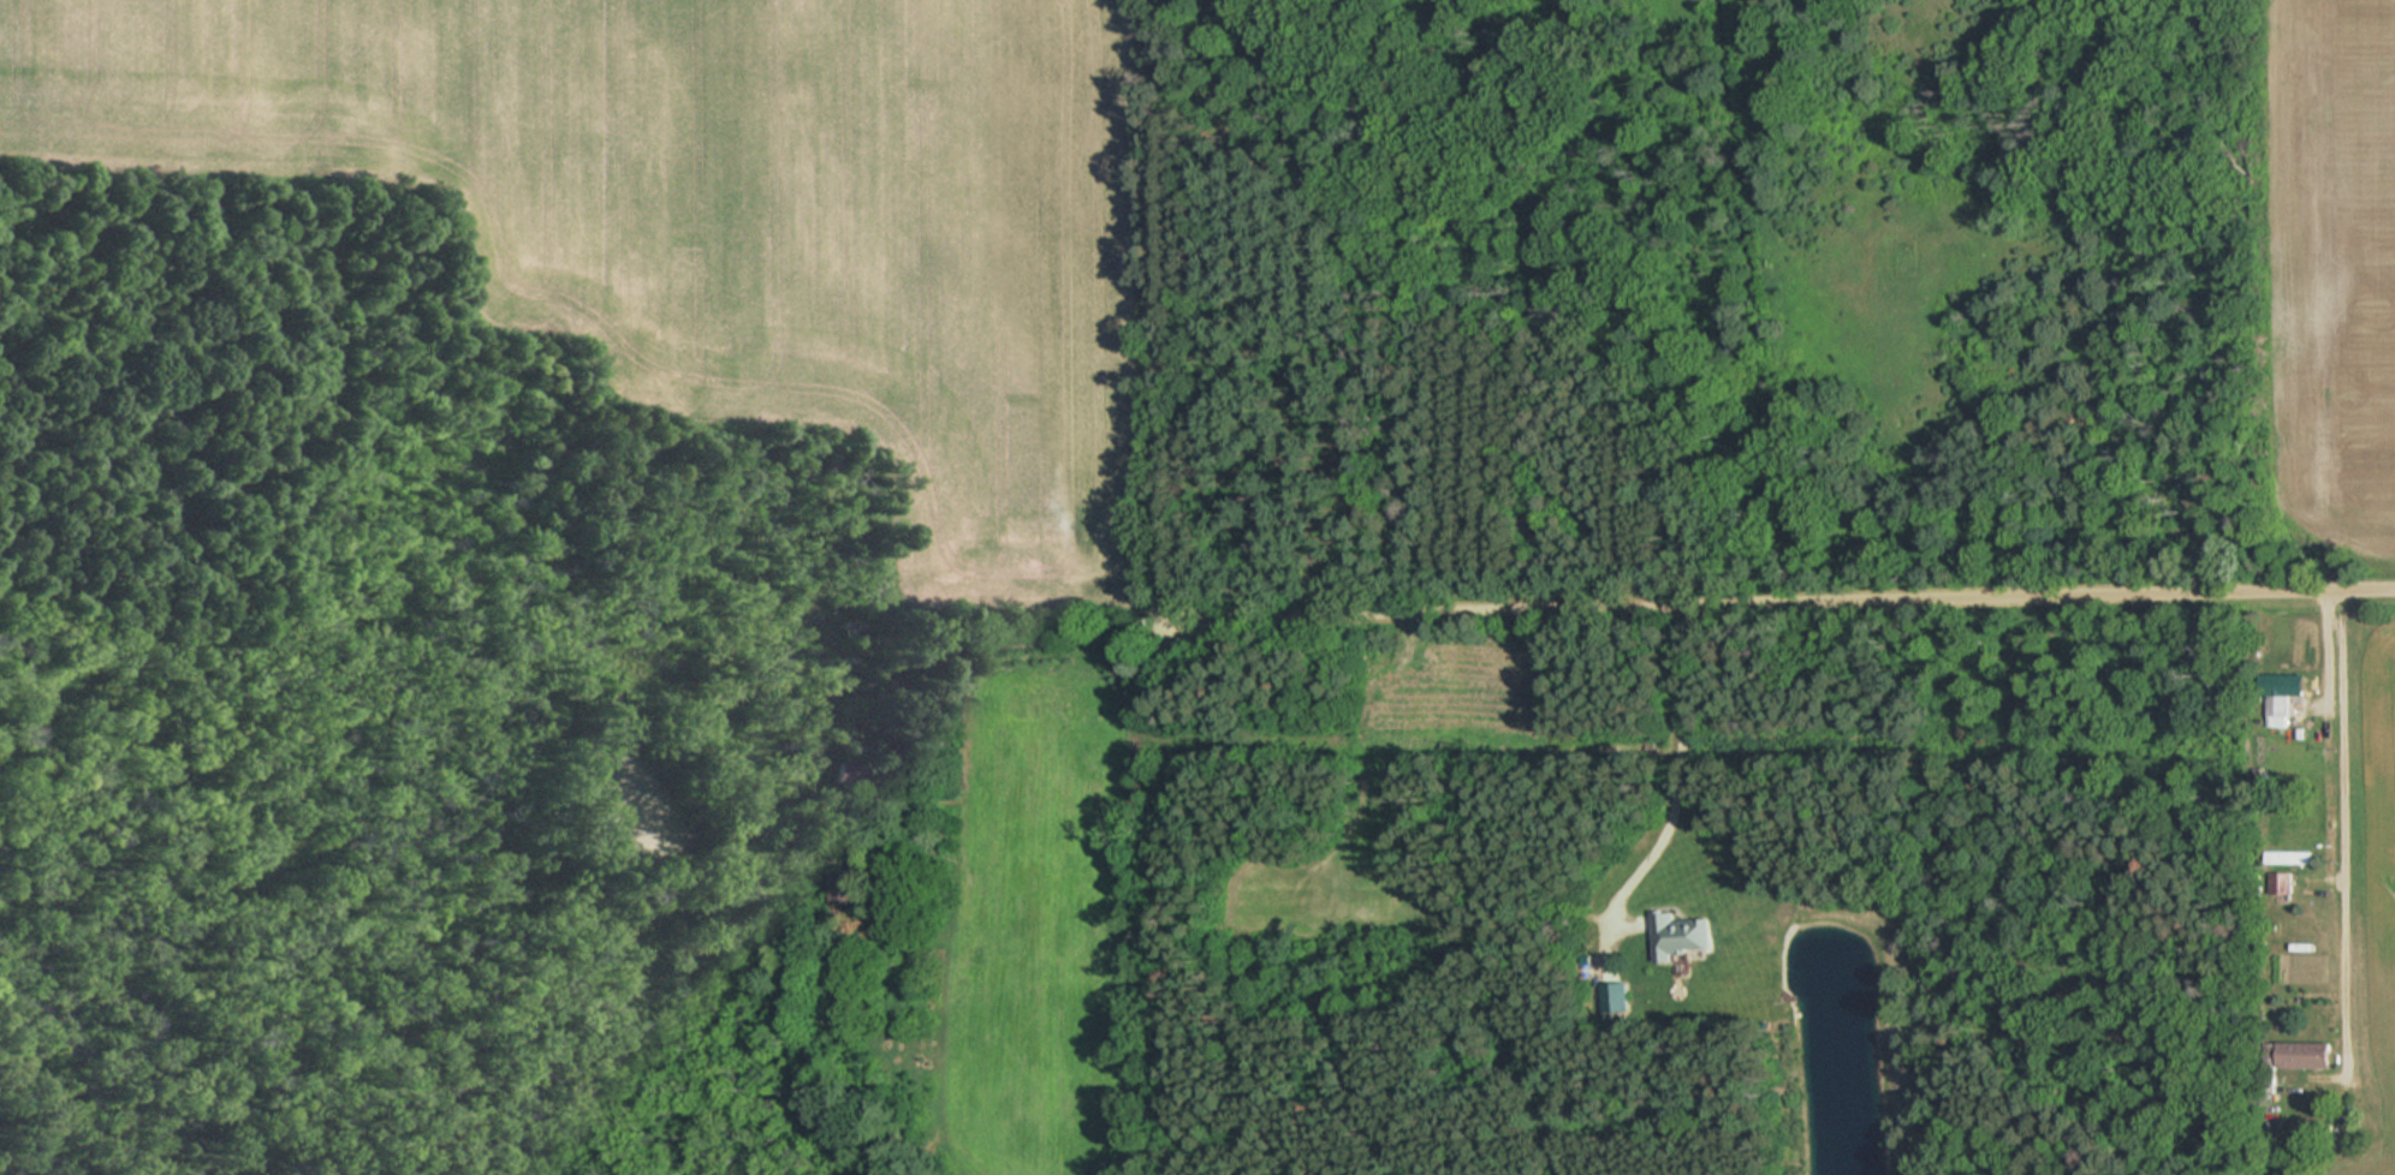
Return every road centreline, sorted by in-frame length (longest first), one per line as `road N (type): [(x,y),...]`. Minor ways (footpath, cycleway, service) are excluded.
road 1 (residential): [(1158,597),(2394,575)]
road 2 (residential): [(2324,577),(2247,1174)]

